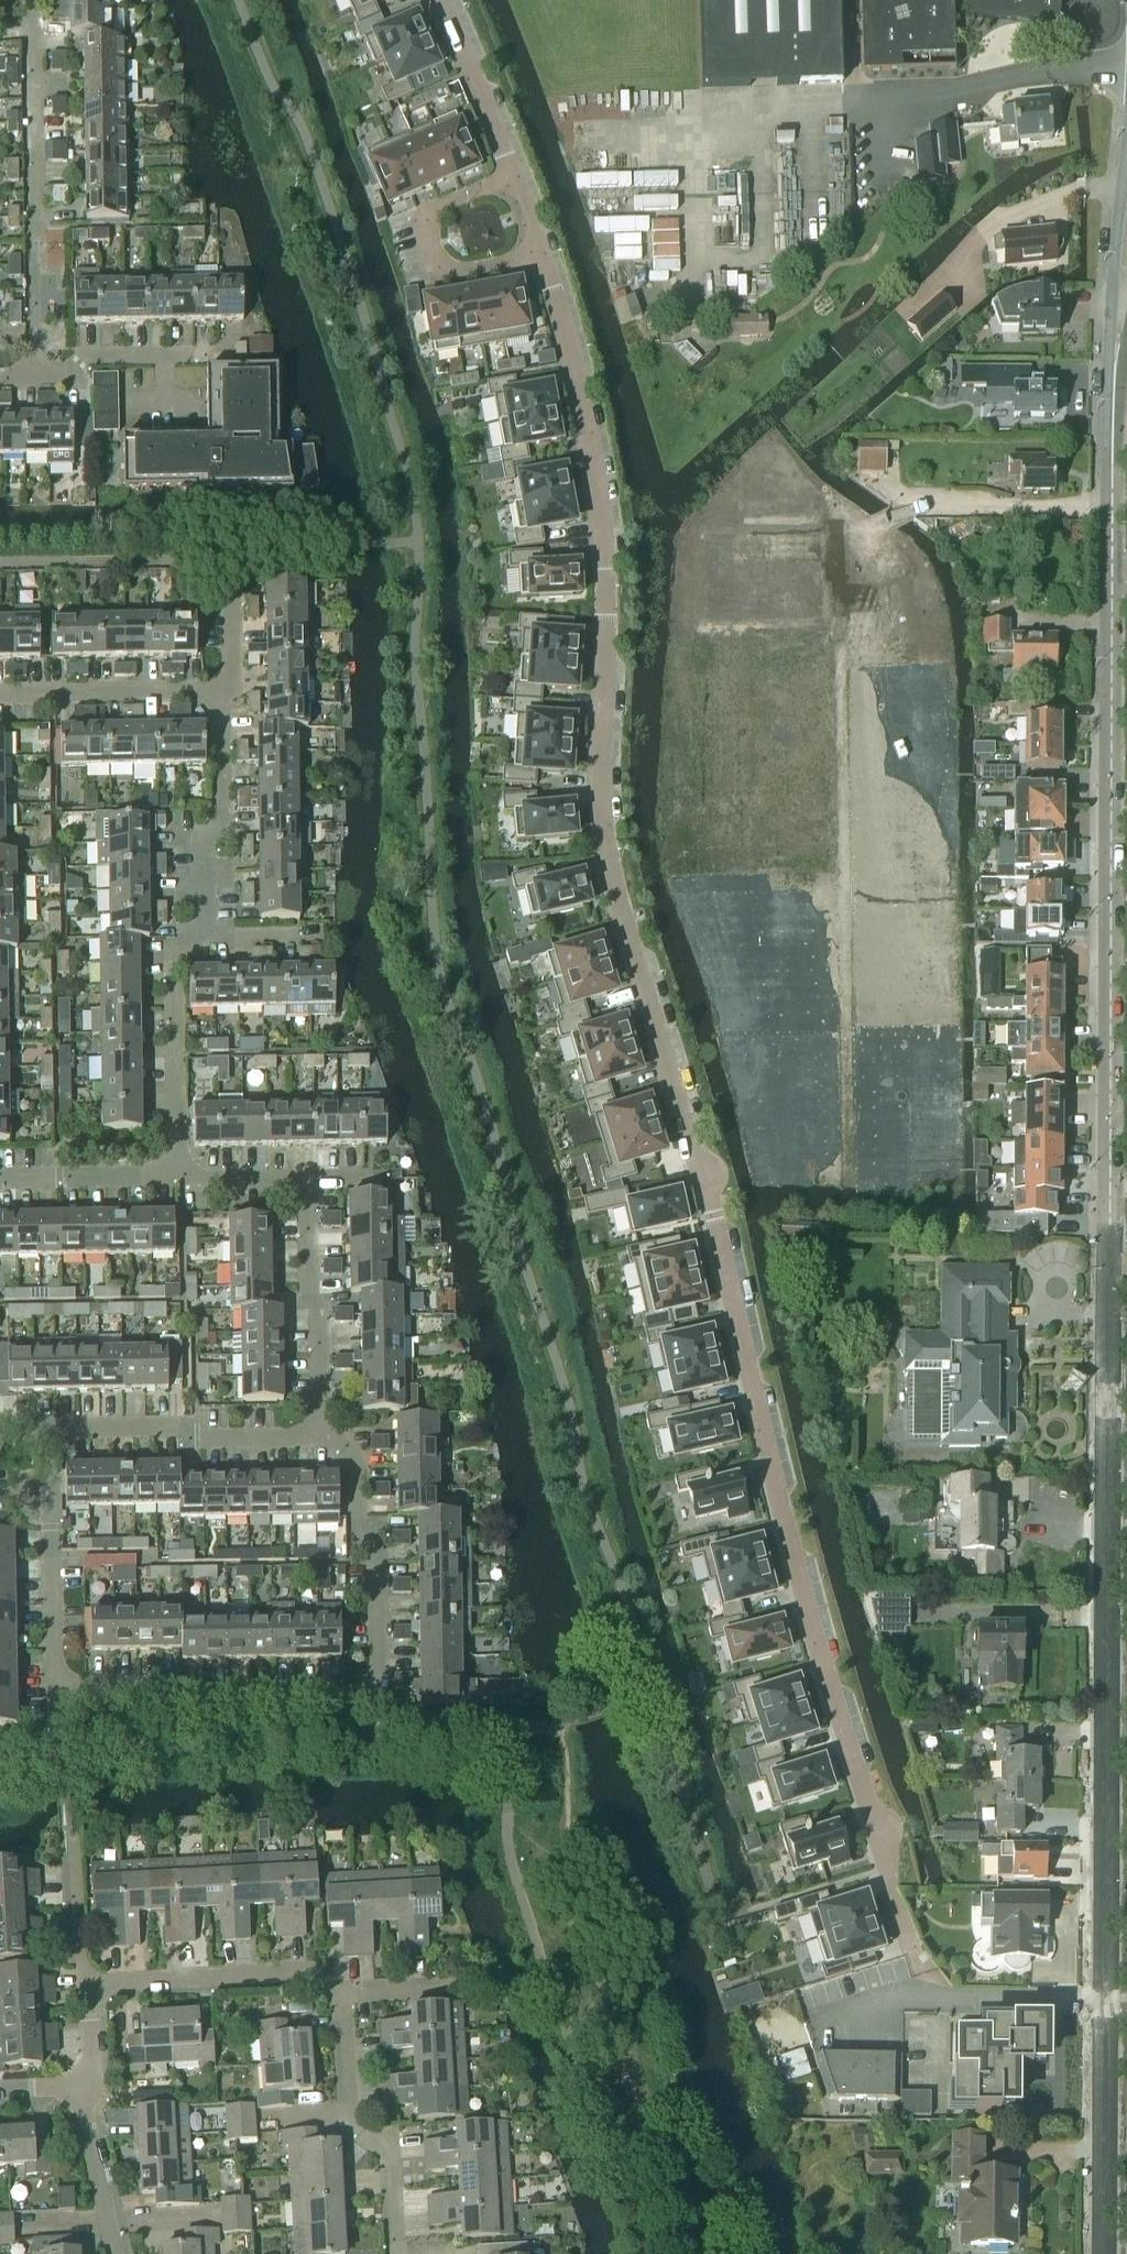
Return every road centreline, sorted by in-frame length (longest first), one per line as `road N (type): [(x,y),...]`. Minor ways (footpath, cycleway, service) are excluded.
road 1 (secondary): [(1102,2253),(1114,359)]
road 2 (residential): [(599,756),(602,619),(591,420),(538,249),(436,0)]
road 3 (residential): [(889,1867),(797,1566),(683,1116)]
road 4 (residential): [(324,1435),(358,1461),(358,1527),(379,1572),(377,1693),(181,1699),(142,1688),(55,1690)]
road 5 (residential): [(39,381),(33,32),(20,0)]
road 6 (residential): [(683,1116),(597,846),(599,756)]
road 7 (residential): [(816,757),(853,1063)]
road 8 (residential): [(907,511),(803,595),(816,757)]
road 9 (residential): [(397,2253),(389,2152),(351,2127),(348,2115),(340,1992)]
road 10 (residential): [(51,1431),(324,1435)]
road 11 (residential): [(85,1986),(305,1973),(340,1992)]
road 12 (residential): [(55,1690),(51,1431)]
road 13 (residential): [(175,1176),(173,967),(207,936)]
road 14 (residential): [(306,1182),(324,1435)]
road 15 (residential): [(207,936),(207,839),(223,815),(220,696)]
road 16 (residential): [(220,696),(0,695)]
road 17 (residential): [(599,756),(816,757)]
road 18 (residential): [(39,381),(95,355),(226,354)]
road 19 (residential): [(683,1116),(853,1063)]
road 20 (residential): [(0,1181),(175,1176)]
road 21 (residential): [(115,2253),(85,2126),(85,2086)]
road 22 (secondary): [(1124,191),(1114,359)]
road 23 (residential): [(340,1992),(484,1983)]
road 24 (residential): [(889,1867),(918,1966),(935,1994)]
road 25 (residential): [(175,1176),(306,1182)]

